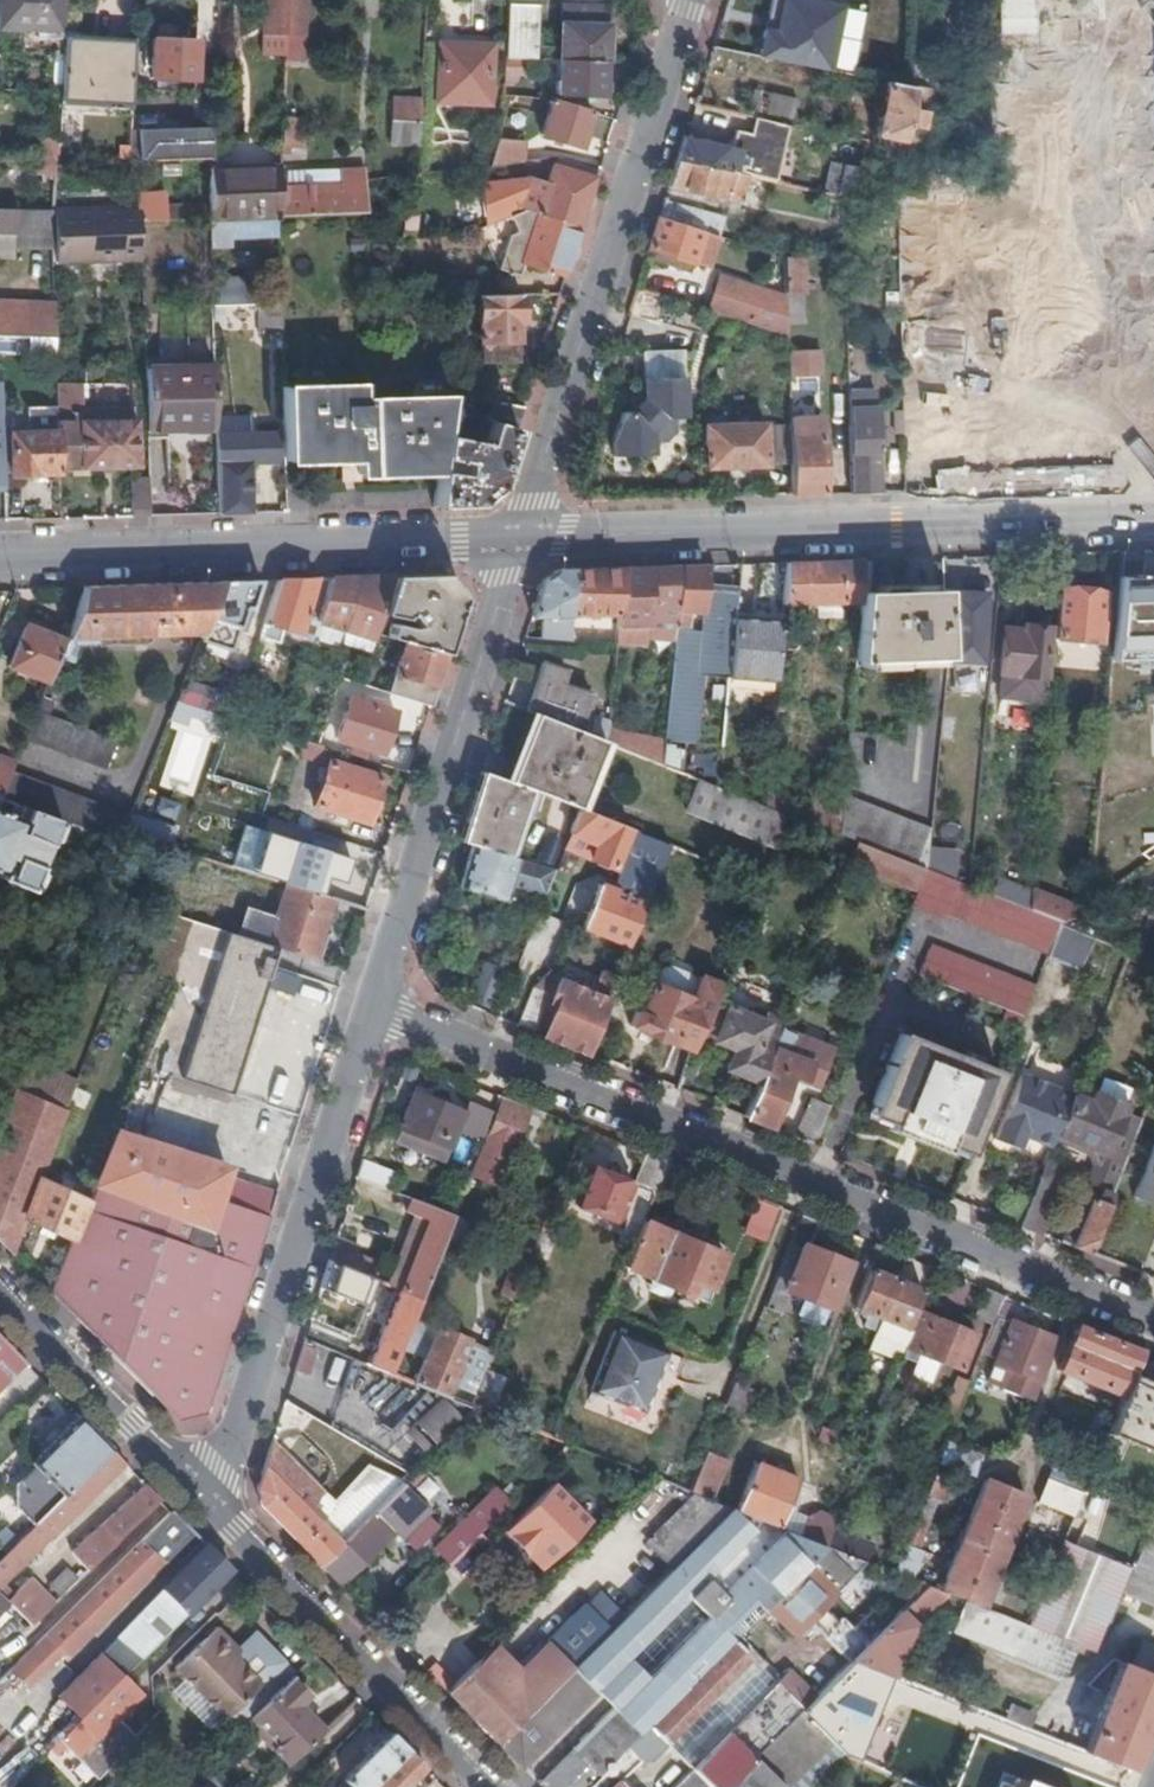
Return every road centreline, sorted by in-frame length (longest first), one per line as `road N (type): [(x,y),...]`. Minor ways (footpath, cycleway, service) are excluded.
road 1 (residential): [(378,1007),(1153,1316)]
road 2 (tertiary): [(1153,515),(518,536)]
road 3 (residential): [(518,536),(687,0)]
road 4 (residential): [(213,1502),(378,1007)]
road 5 (tertiary): [(518,536),(0,553)]
road 6 (residential): [(378,1007),(518,536)]
road 7 (residential): [(213,1502),(496,1786)]
road 8 (residential): [(0,1286),(213,1502)]

